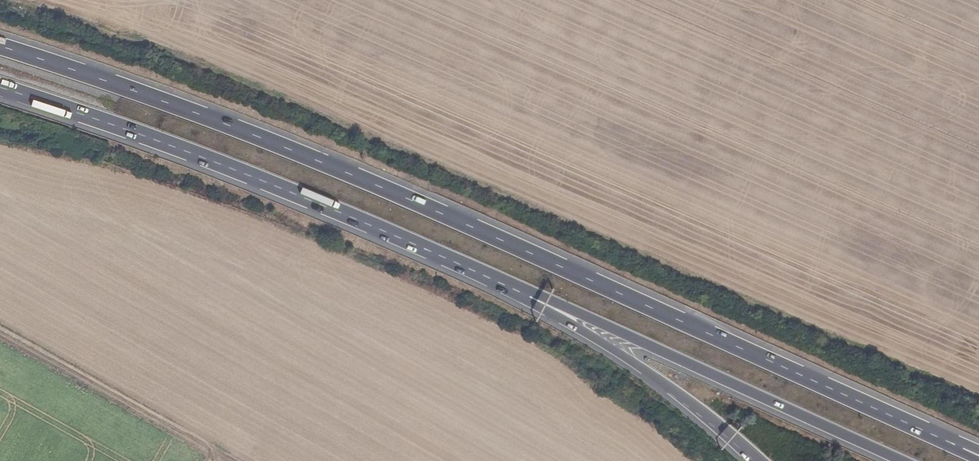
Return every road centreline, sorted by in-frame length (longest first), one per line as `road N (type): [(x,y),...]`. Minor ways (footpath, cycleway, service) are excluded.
road 1 (track): [(5,0),(274,100),(972,399)]
road 2 (trunk): [(961,447),(302,155),(0,47)]
road 3 (trunk): [(0,88),(185,151),(505,282)]
road 4 (trunk): [(505,282),(899,460)]
road 5 (motorway): [(505,282),(623,354),(757,460)]
road 6 (track): [(0,336),(225,460)]

